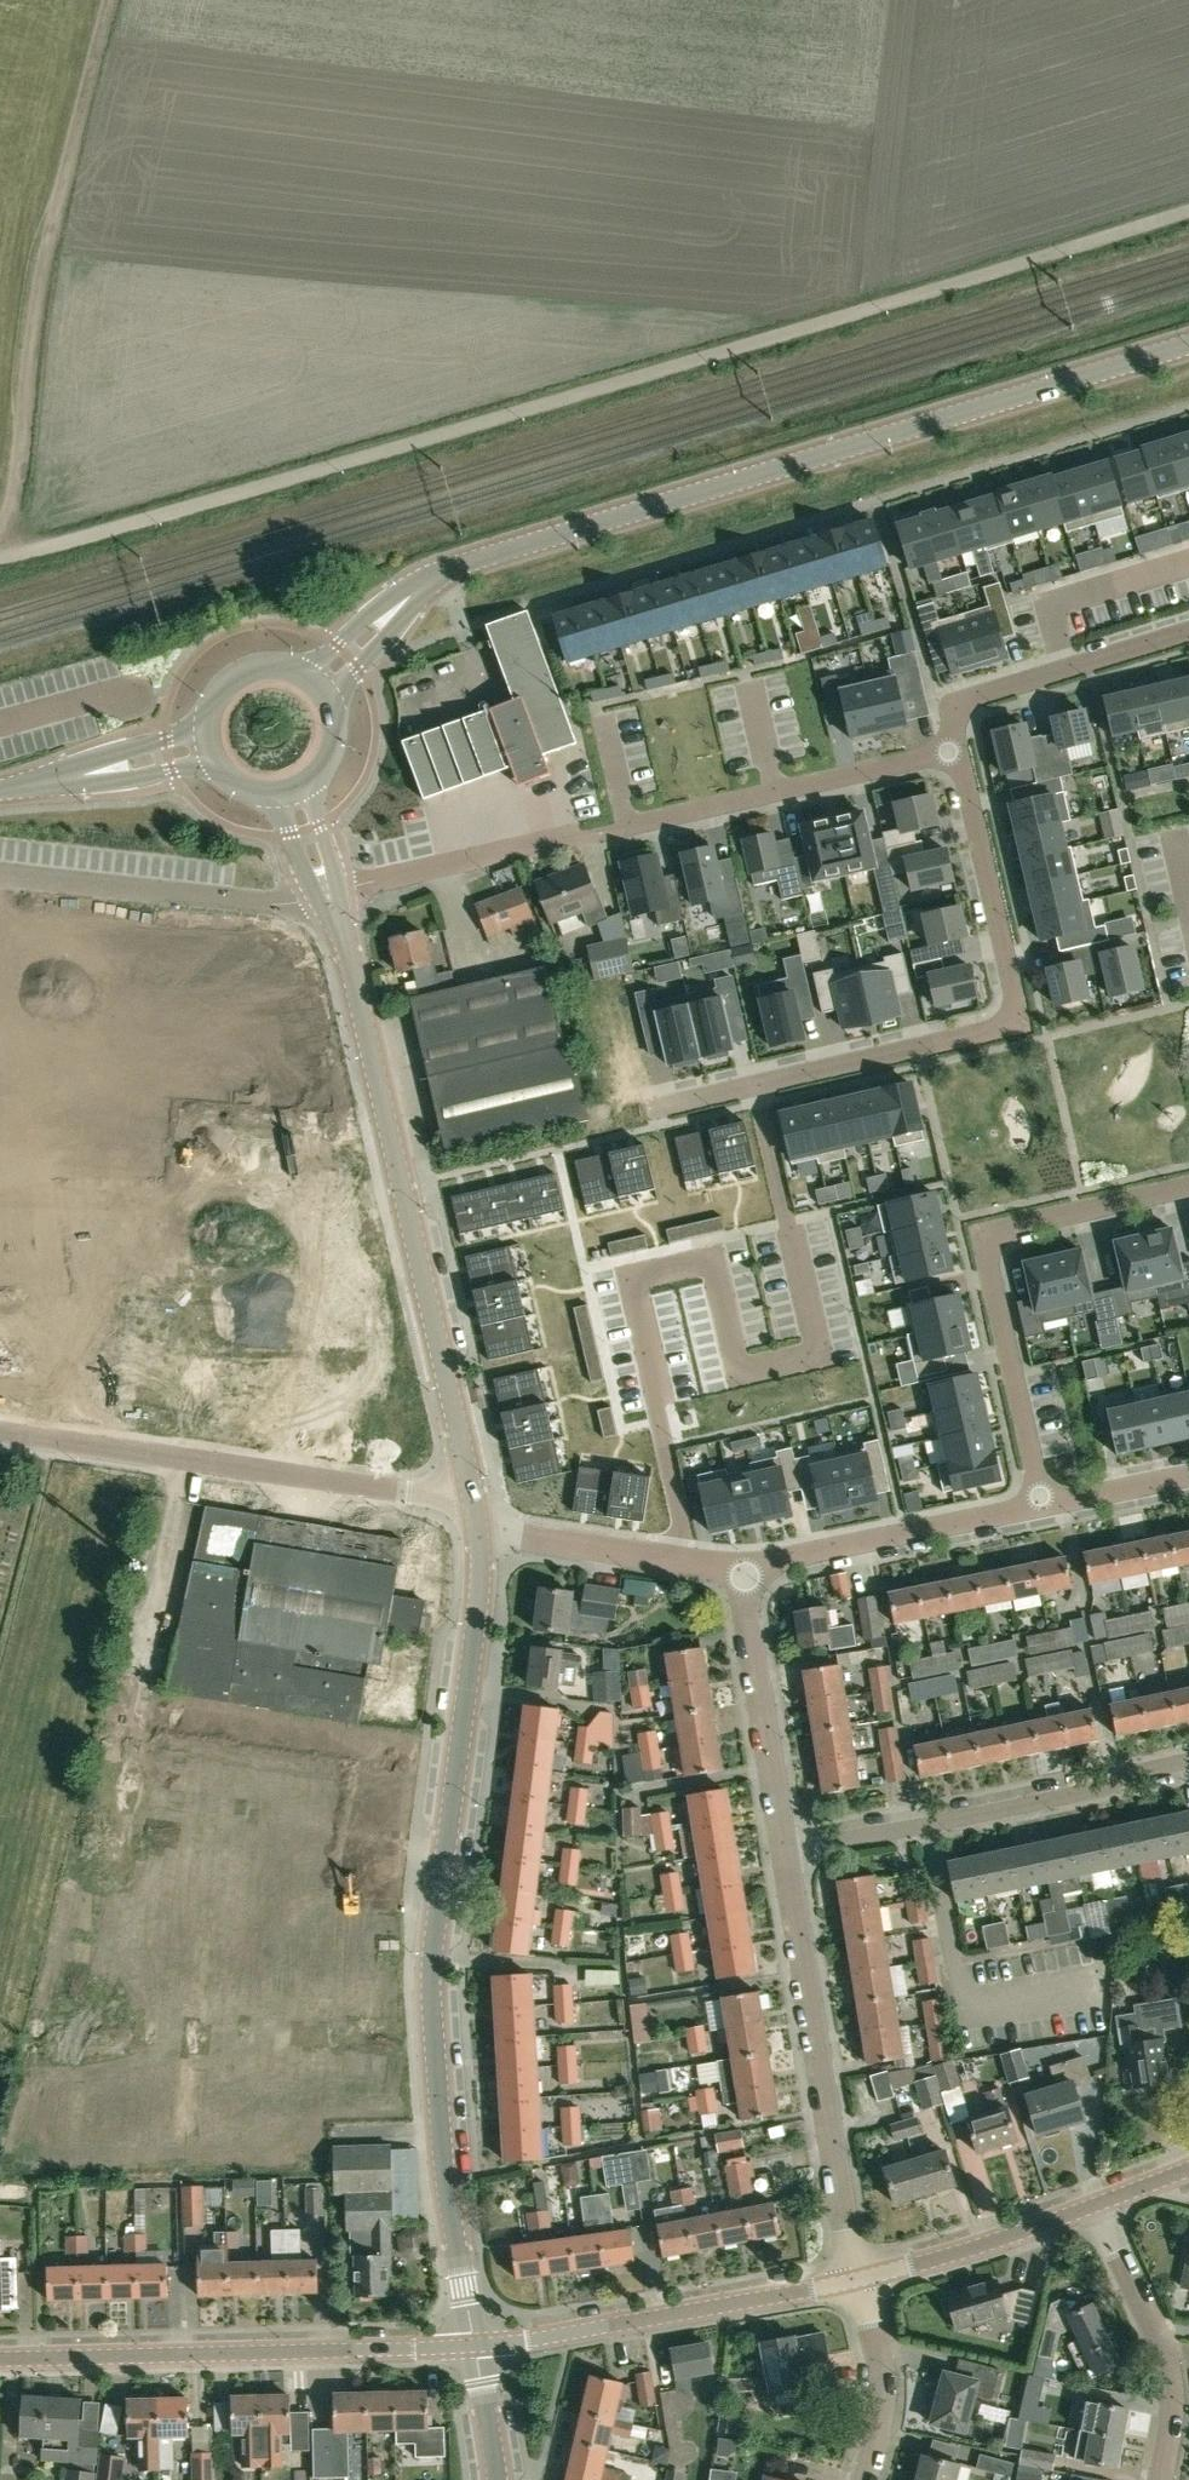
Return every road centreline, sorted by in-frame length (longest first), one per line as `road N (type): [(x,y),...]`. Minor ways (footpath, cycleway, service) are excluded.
road 1 (secondary): [(315,678),(390,607),(439,576),(1188,344)]
road 2 (tertiary): [(474,2346),(451,2202),(431,1953),(470,1684),(479,1537)]
road 3 (residential): [(955,750),(1019,1023),(667,1109)]
road 4 (tertiary): [(474,1497),(331,897)]
road 5 (track): [(1,560),(36,290),(112,0)]
road 6 (residential): [(1188,1182),(981,1230),(1045,1506)]
road 7 (residential): [(0,1432),(474,1497)]
road 8 (residential): [(0,2359),(474,2346)]
road 9 (residential): [(858,2275),(784,1854)]
road 10 (residential): [(784,1854),(1188,1771)]
road 11 (residential): [(474,2346),(858,2275)]
road 12 (residential): [(955,750),(614,830)]
road 13 (residential): [(739,1571),(1045,1506)]
road 14 (residential): [(1188,630),(960,699),(947,714),(955,750)]
road 15 (residential): [(1156,2479),(1168,2374),(1158,2332),(1097,2203)]
road 16 (residential): [(784,1854),(739,1571)]
road 17 (residential): [(592,835),(440,864),(331,897)]
road 18 (residential): [(479,1537),(739,1571)]
road 19 (residential): [(858,2275),(1097,2203)]
road 20 (secondary): [(208,744),(0,789)]
road 21 (residential): [(857,2479),(874,2393),(858,2275)]
road 22 (secondary): [(315,678),(277,663),(238,673),(212,703),(208,744)]
road 23 (residential): [(1045,1506),(1188,1476)]
road 24 (secondary): [(294,791),(335,751),(336,711),(315,678)]
road 25 (tertiary): [(498,2479),(474,2346)]

